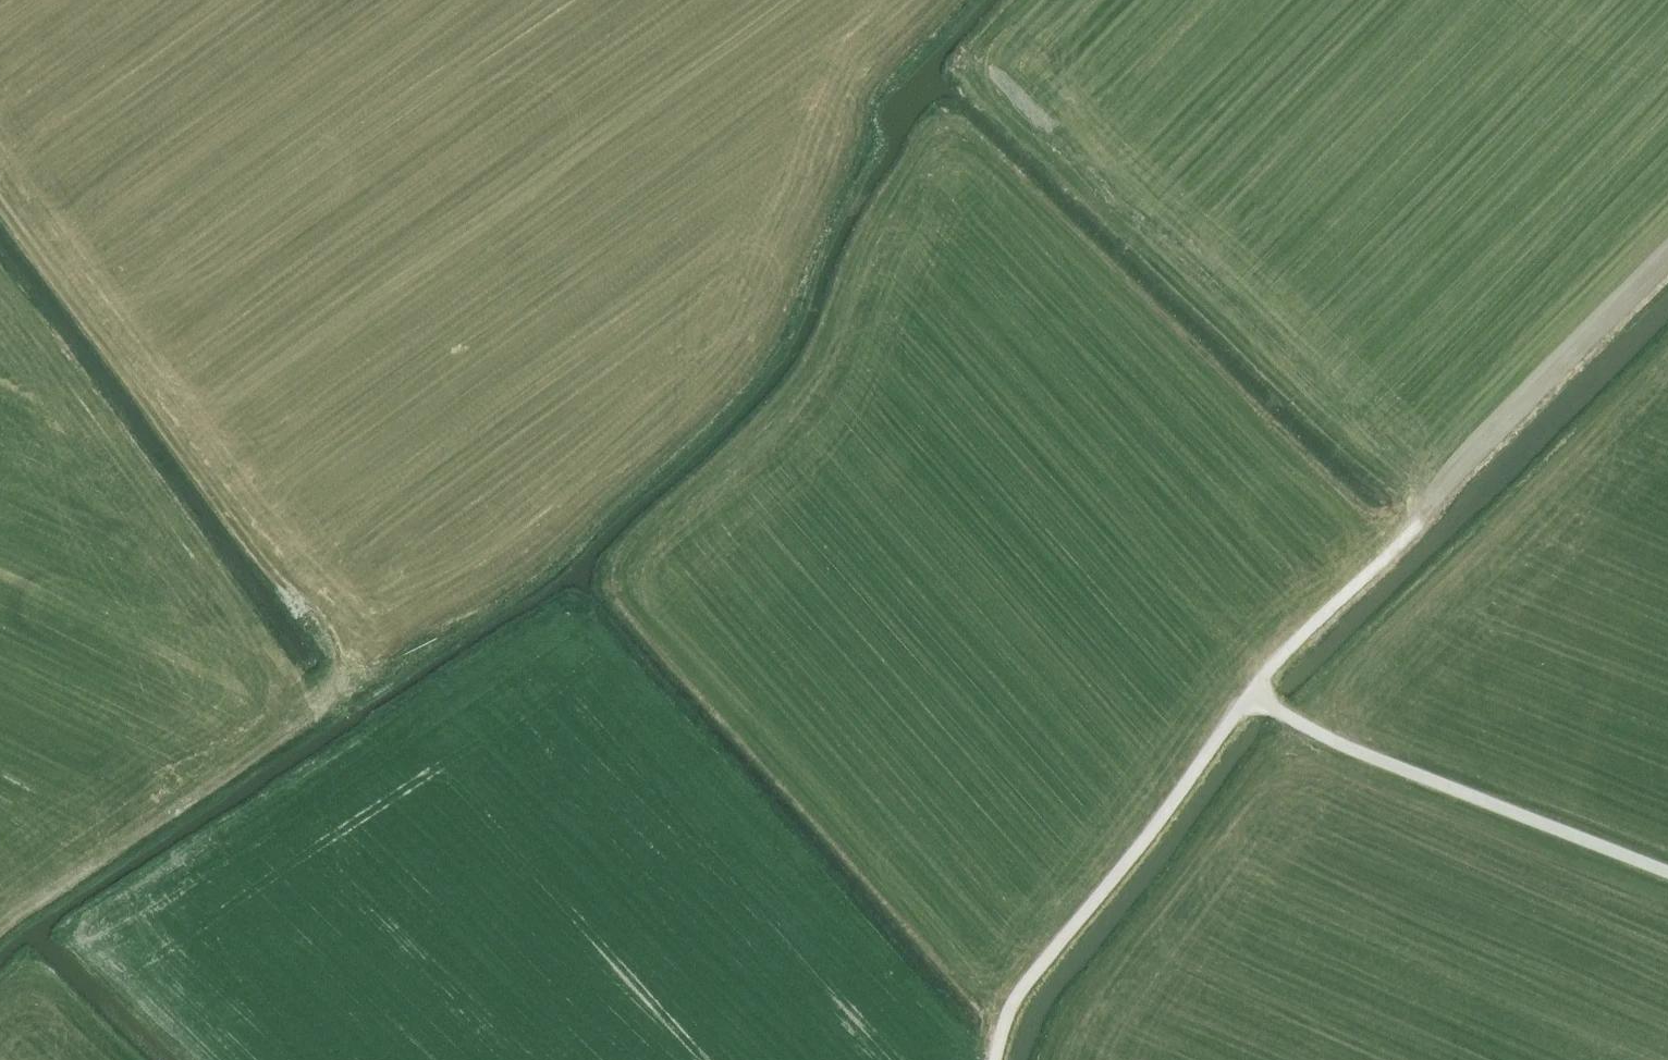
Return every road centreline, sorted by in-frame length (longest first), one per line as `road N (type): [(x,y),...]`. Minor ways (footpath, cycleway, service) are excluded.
road 1 (track): [(996,1059),(1012,1003),(1254,694),(1292,645),(1421,523)]
road 2 (track): [(1667,872),(1341,744),(1254,694)]

